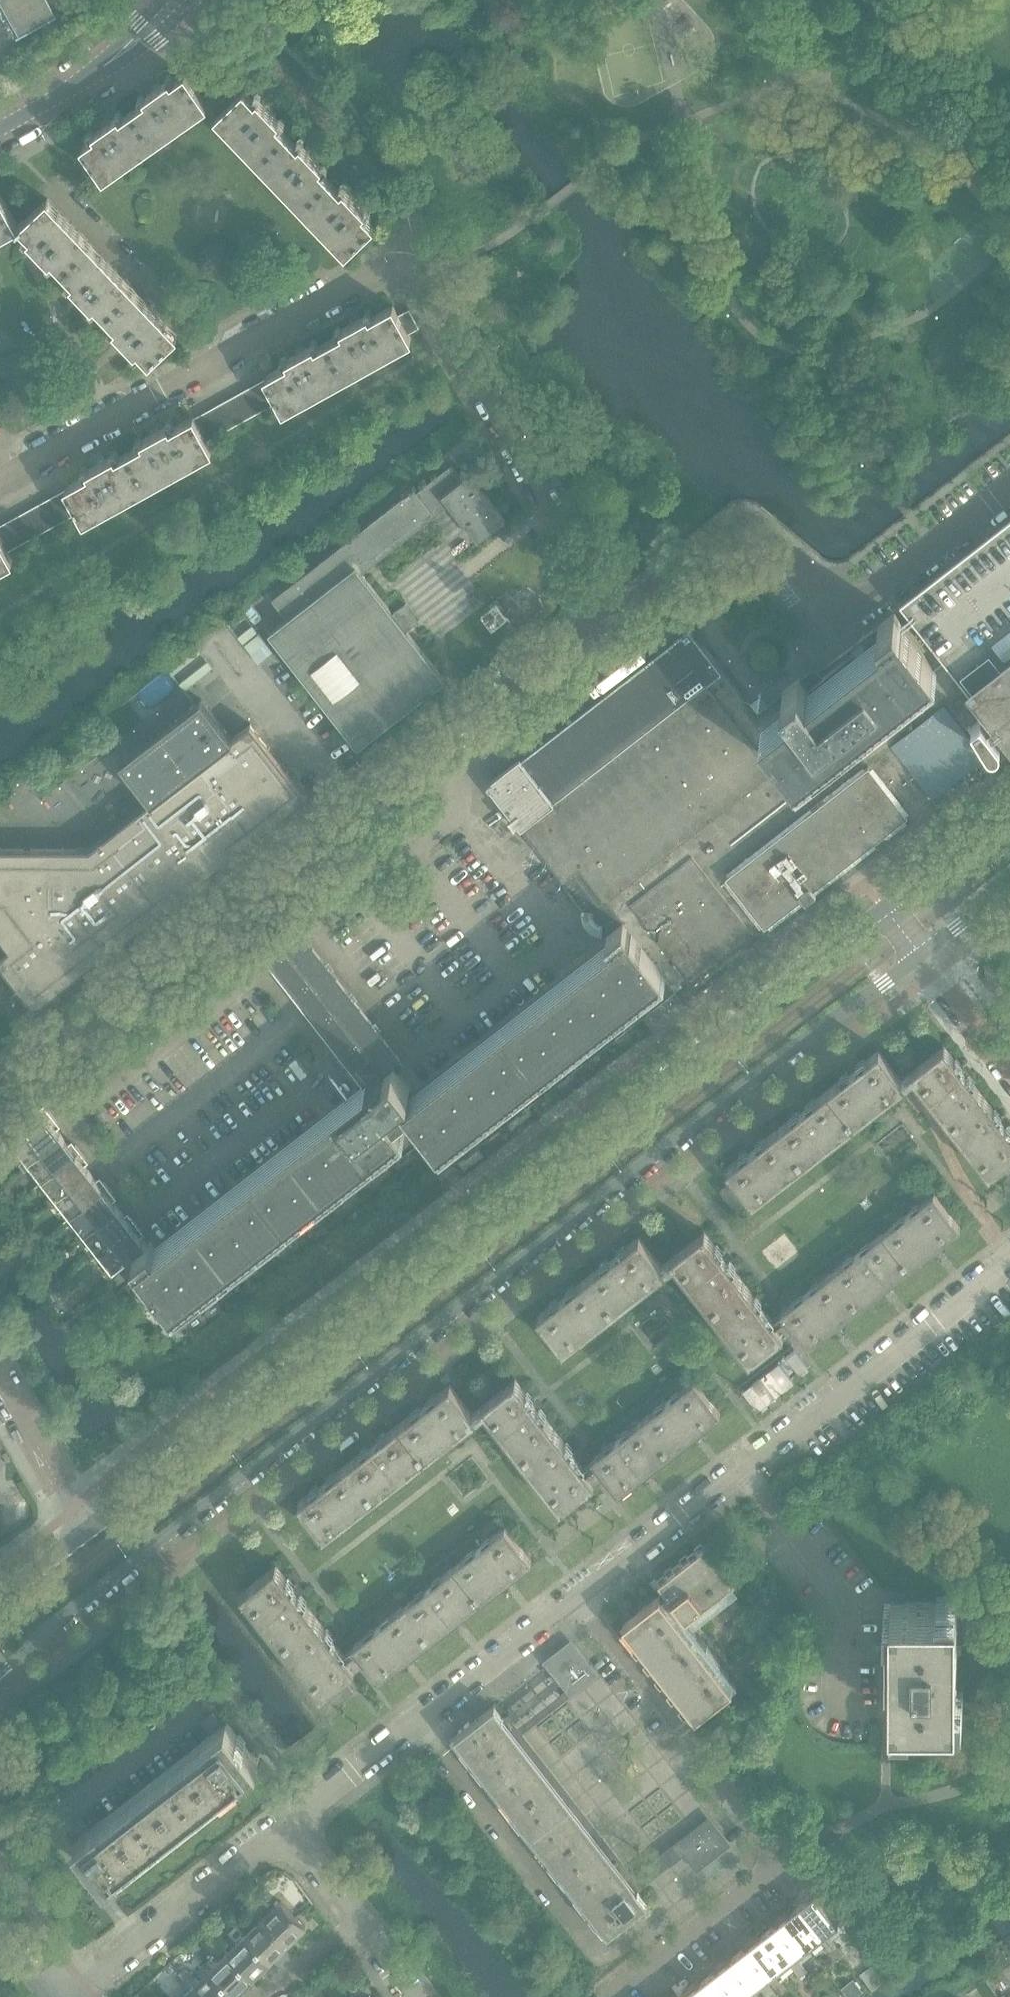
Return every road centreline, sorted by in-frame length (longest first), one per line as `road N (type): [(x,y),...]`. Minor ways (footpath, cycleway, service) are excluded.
road 1 (residential): [(0,1673),(800,1041),(924,953)]
road 2 (residential): [(887,908),(85,1532)]
road 3 (residential): [(0,479),(383,265),(404,263),(424,272),(611,619)]
road 4 (residential): [(0,1091),(611,619)]
road 5 (residential): [(609,1992),(779,1863),(575,1598)]
road 6 (residential): [(611,619),(737,528),(755,532),(849,611),(1009,489)]
road 7 (residential): [(284,1824),(575,1598)]
road 8 (residential): [(739,1471),(1009,1261)]
road 9 (residential): [(739,1471),(846,1607),(845,1718)]
road 10 (residential): [(72,1996),(284,1824)]
road 11 (residential): [(575,1598),(739,1471)]
road 12 (residential): [(85,1532),(0,1369)]
road 13 (residential): [(1009,814),(887,908)]
road 14 (residential): [(0,128),(122,53)]
road 15 (residential): [(1009,1065),(924,953)]
road 16 (residential): [(357,1922),(284,1824)]
road 17 (residential): [(263,1996),(357,1922)]

